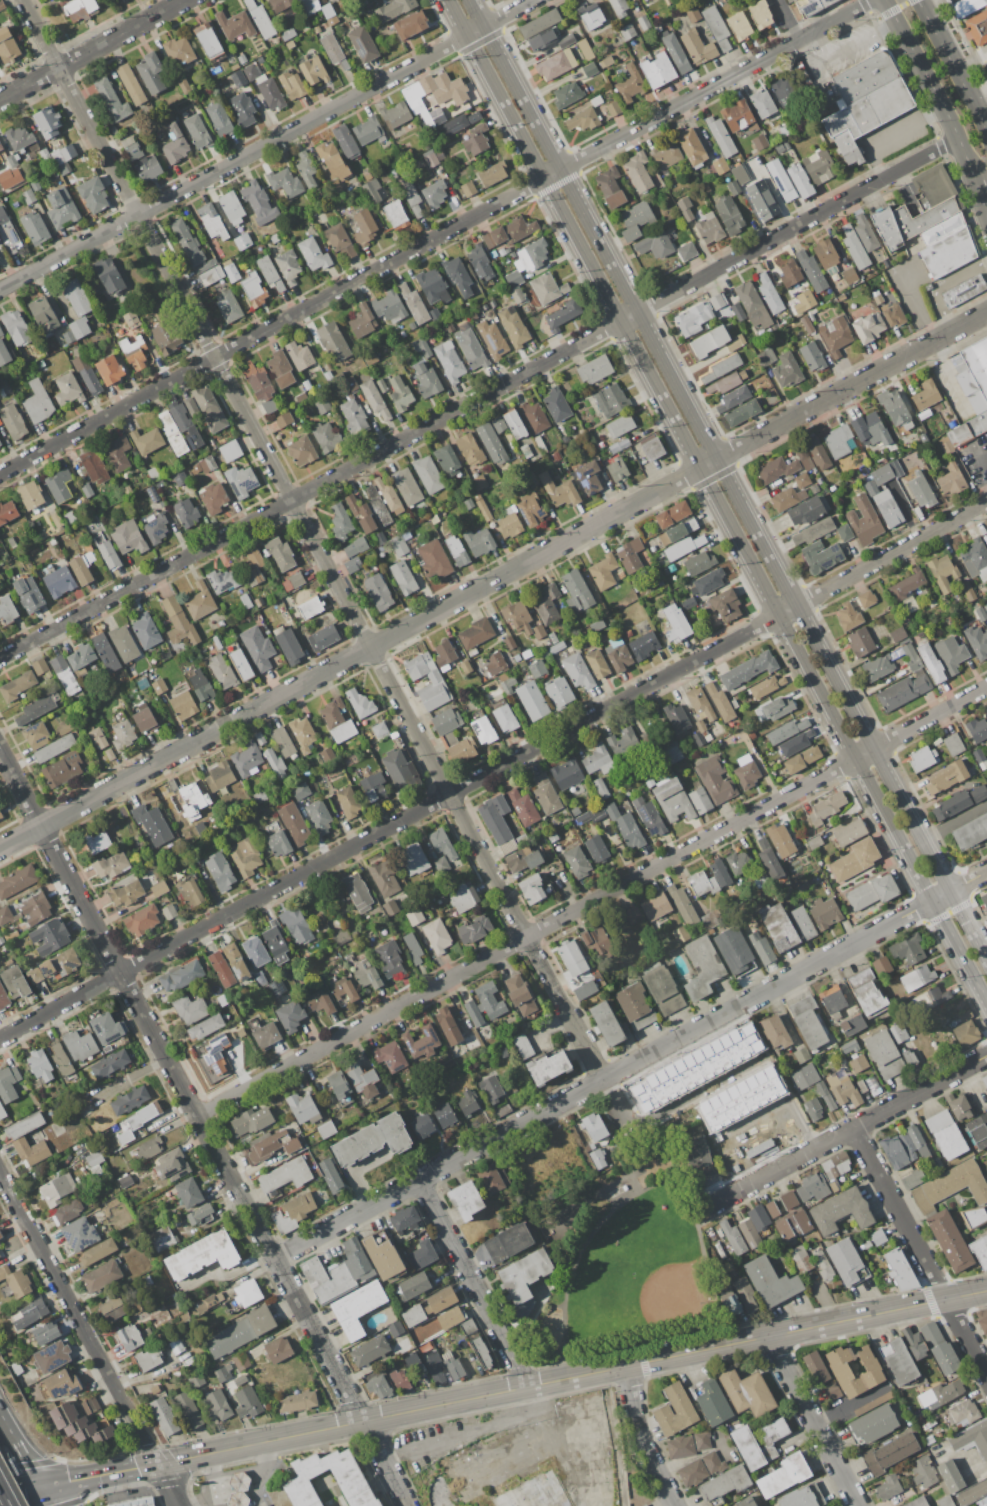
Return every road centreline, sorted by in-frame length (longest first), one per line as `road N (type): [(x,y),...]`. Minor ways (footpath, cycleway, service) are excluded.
road 1 (residential): [(20,0),(564,1009)]
road 2 (secondary): [(448,0),(932,899)]
road 3 (secondary): [(947,891),(468,0)]
road 4 (residential): [(0,473),(871,0)]
road 5 (residential): [(0,848),(699,467)]
road 6 (residential): [(119,973),(779,614)]
road 7 (residential): [(273,1258),(932,899)]
road 8 (residential): [(196,1116),(855,757)]
road 9 (residential): [(0,657),(620,320)]
road 10 (secondary): [(362,1421),(986,1290)]
road 11 (residential): [(0,288),(467,34)]
road 12 (residential): [(635,312),(957,136)]
road 13 (residential): [(235,1188),(403,1496)]
road 14 (residential): [(0,1176),(153,1464)]
road 15 (residential): [(705,1207),(986,1054)]
road 16 (residential): [(714,459),(986,311)]
road 17 (residential): [(853,1128),(986,1377)]
road 18 (residential): [(0,753),(119,973)]
road 19 (residential): [(119,973),(235,1188)]
road 20 (residential): [(417,1181),(525,1387)]
road 21 (residential): [(793,606),(986,502)]
road 22 (residential): [(0,98),(183,0)]
road 23 (primary): [(885,0),(978,183)]
road 24 (residential): [(766,1336),(857,1505)]
road 25 (secondary): [(208,1453),(362,1421)]
road 26 (primary): [(986,135),(917,0)]
road 27 (residential): [(626,1366),(646,1453),(674,1505)]
road 28 (residential): [(119,973),(0,1038)]
road 29 (residential): [(871,749),(986,687)]
road 30 (residential): [(564,1009),(625,1121)]

